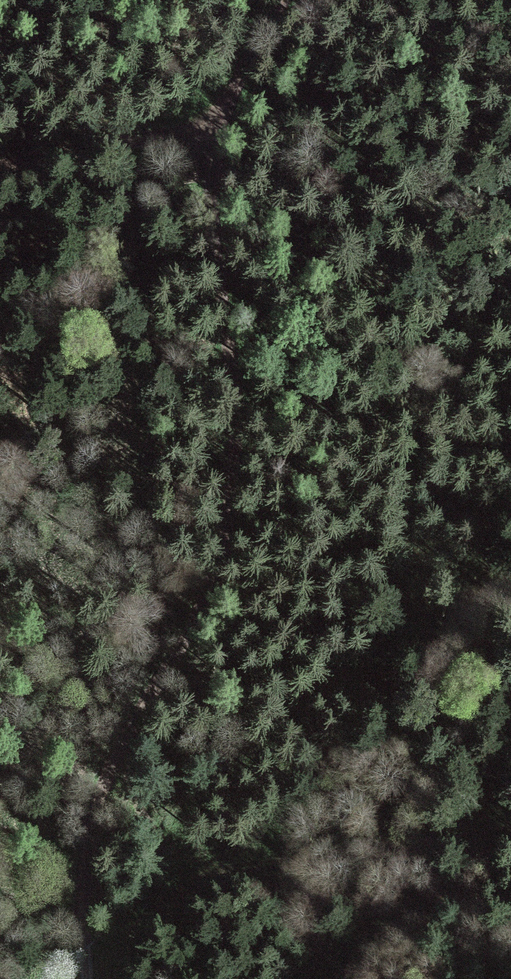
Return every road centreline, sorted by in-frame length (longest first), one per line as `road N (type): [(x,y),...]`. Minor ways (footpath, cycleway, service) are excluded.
road 1 (track): [(285,0),(235,92),(211,223),(243,423),(224,527),(87,825),(82,978)]
road 2 (track): [(81,971),(214,868),(510,825)]
road 3 (track): [(0,163),(125,145),(219,155)]

